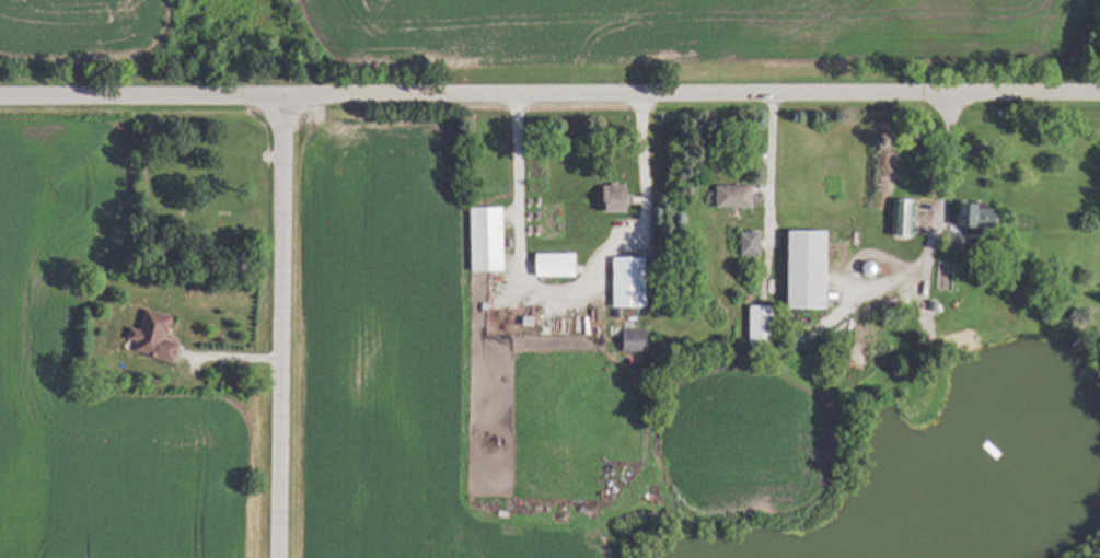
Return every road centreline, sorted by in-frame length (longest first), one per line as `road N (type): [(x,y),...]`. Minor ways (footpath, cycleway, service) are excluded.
road 1 (residential): [(0,98),(1099,92)]
road 2 (residential): [(276,557),(282,97)]

